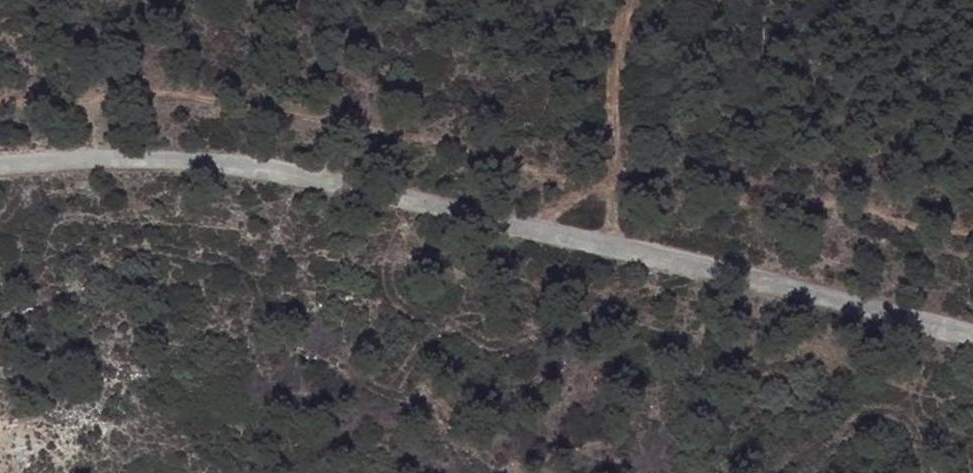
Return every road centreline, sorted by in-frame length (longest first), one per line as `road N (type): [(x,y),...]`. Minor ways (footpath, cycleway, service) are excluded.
road 1 (unclassified): [(0,165),(160,159),(265,169),(972,334)]
road 2 (track): [(0,93),(128,88),(262,100),(613,185),(831,195),(972,225)]
road 3 (track): [(615,248),(613,185),(633,0)]

